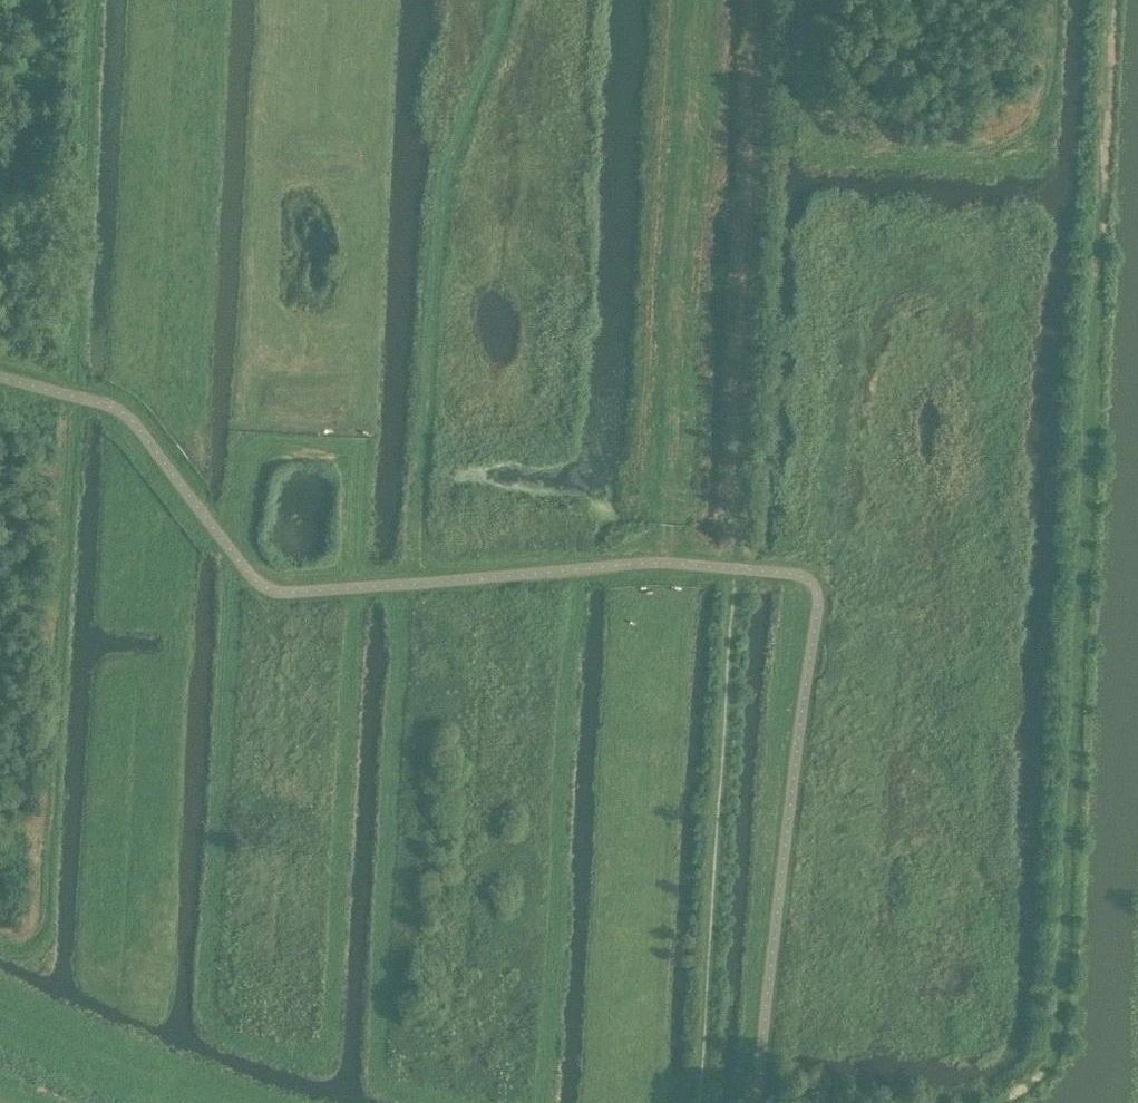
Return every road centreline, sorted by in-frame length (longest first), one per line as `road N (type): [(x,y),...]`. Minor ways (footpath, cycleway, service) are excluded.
road 1 (track): [(413,585),(443,194),(497,56),(510,0)]
road 2 (track): [(772,0),(735,569)]

